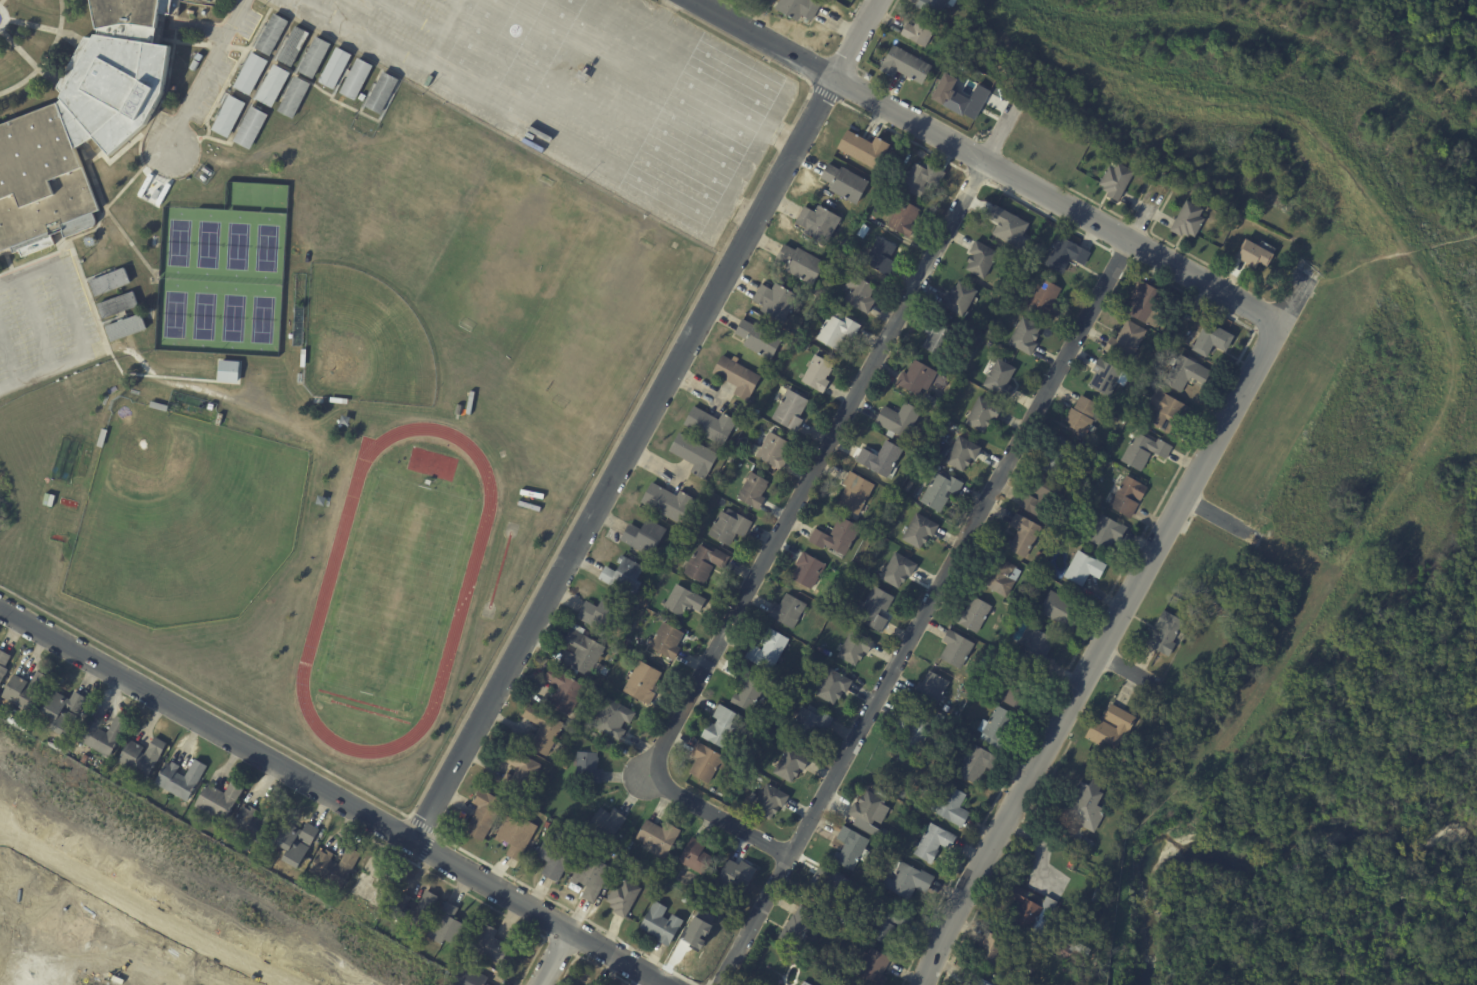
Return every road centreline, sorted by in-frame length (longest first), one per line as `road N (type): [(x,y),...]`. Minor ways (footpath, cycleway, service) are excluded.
road 1 (residential): [(788,857),(644,776),(1015,103)]
road 2 (residential): [(718,984),(1160,183)]
road 3 (residential): [(833,78),(411,842)]
road 4 (residential): [(919,984),(1311,268)]
road 5 (residential): [(833,78),(1278,324)]
road 6 (residential): [(411,842),(0,610)]
road 7 (residential): [(0,829),(299,984)]
road 8 (residential): [(664,984),(411,842)]
road 9 (residential): [(692,0),(833,78)]

